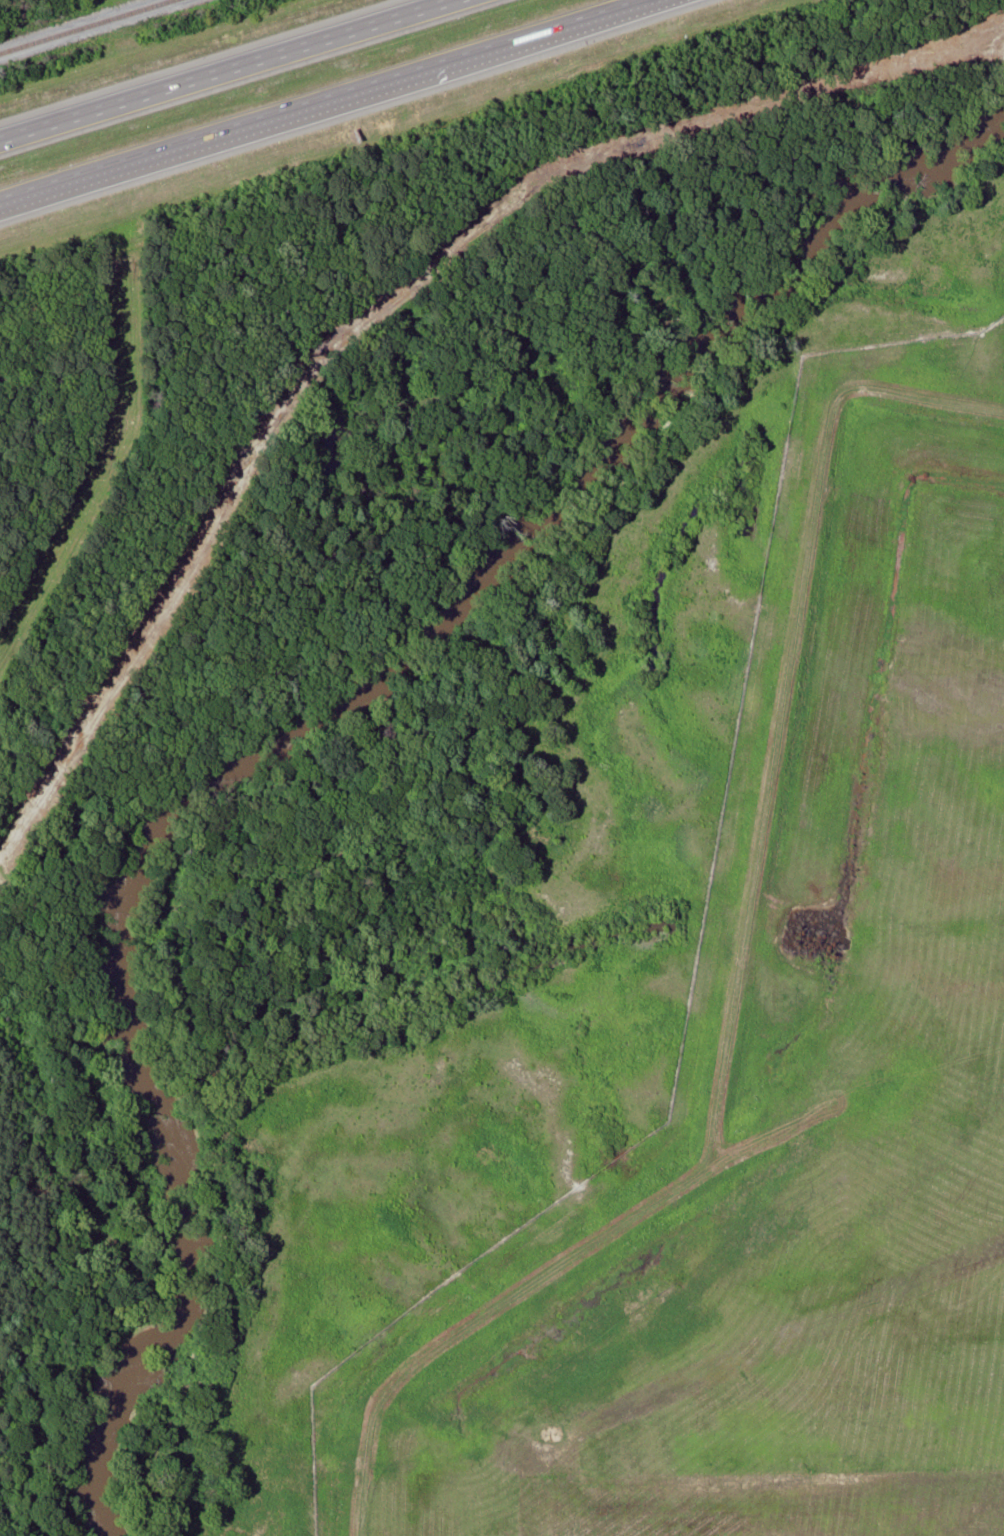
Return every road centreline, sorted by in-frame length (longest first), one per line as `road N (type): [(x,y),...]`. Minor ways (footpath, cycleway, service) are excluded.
road 1 (motorway): [(0,205),(466,56)]
road 2 (motorway): [(453,0),(0,140)]
road 3 (motorway): [(466,56),(648,0)]

